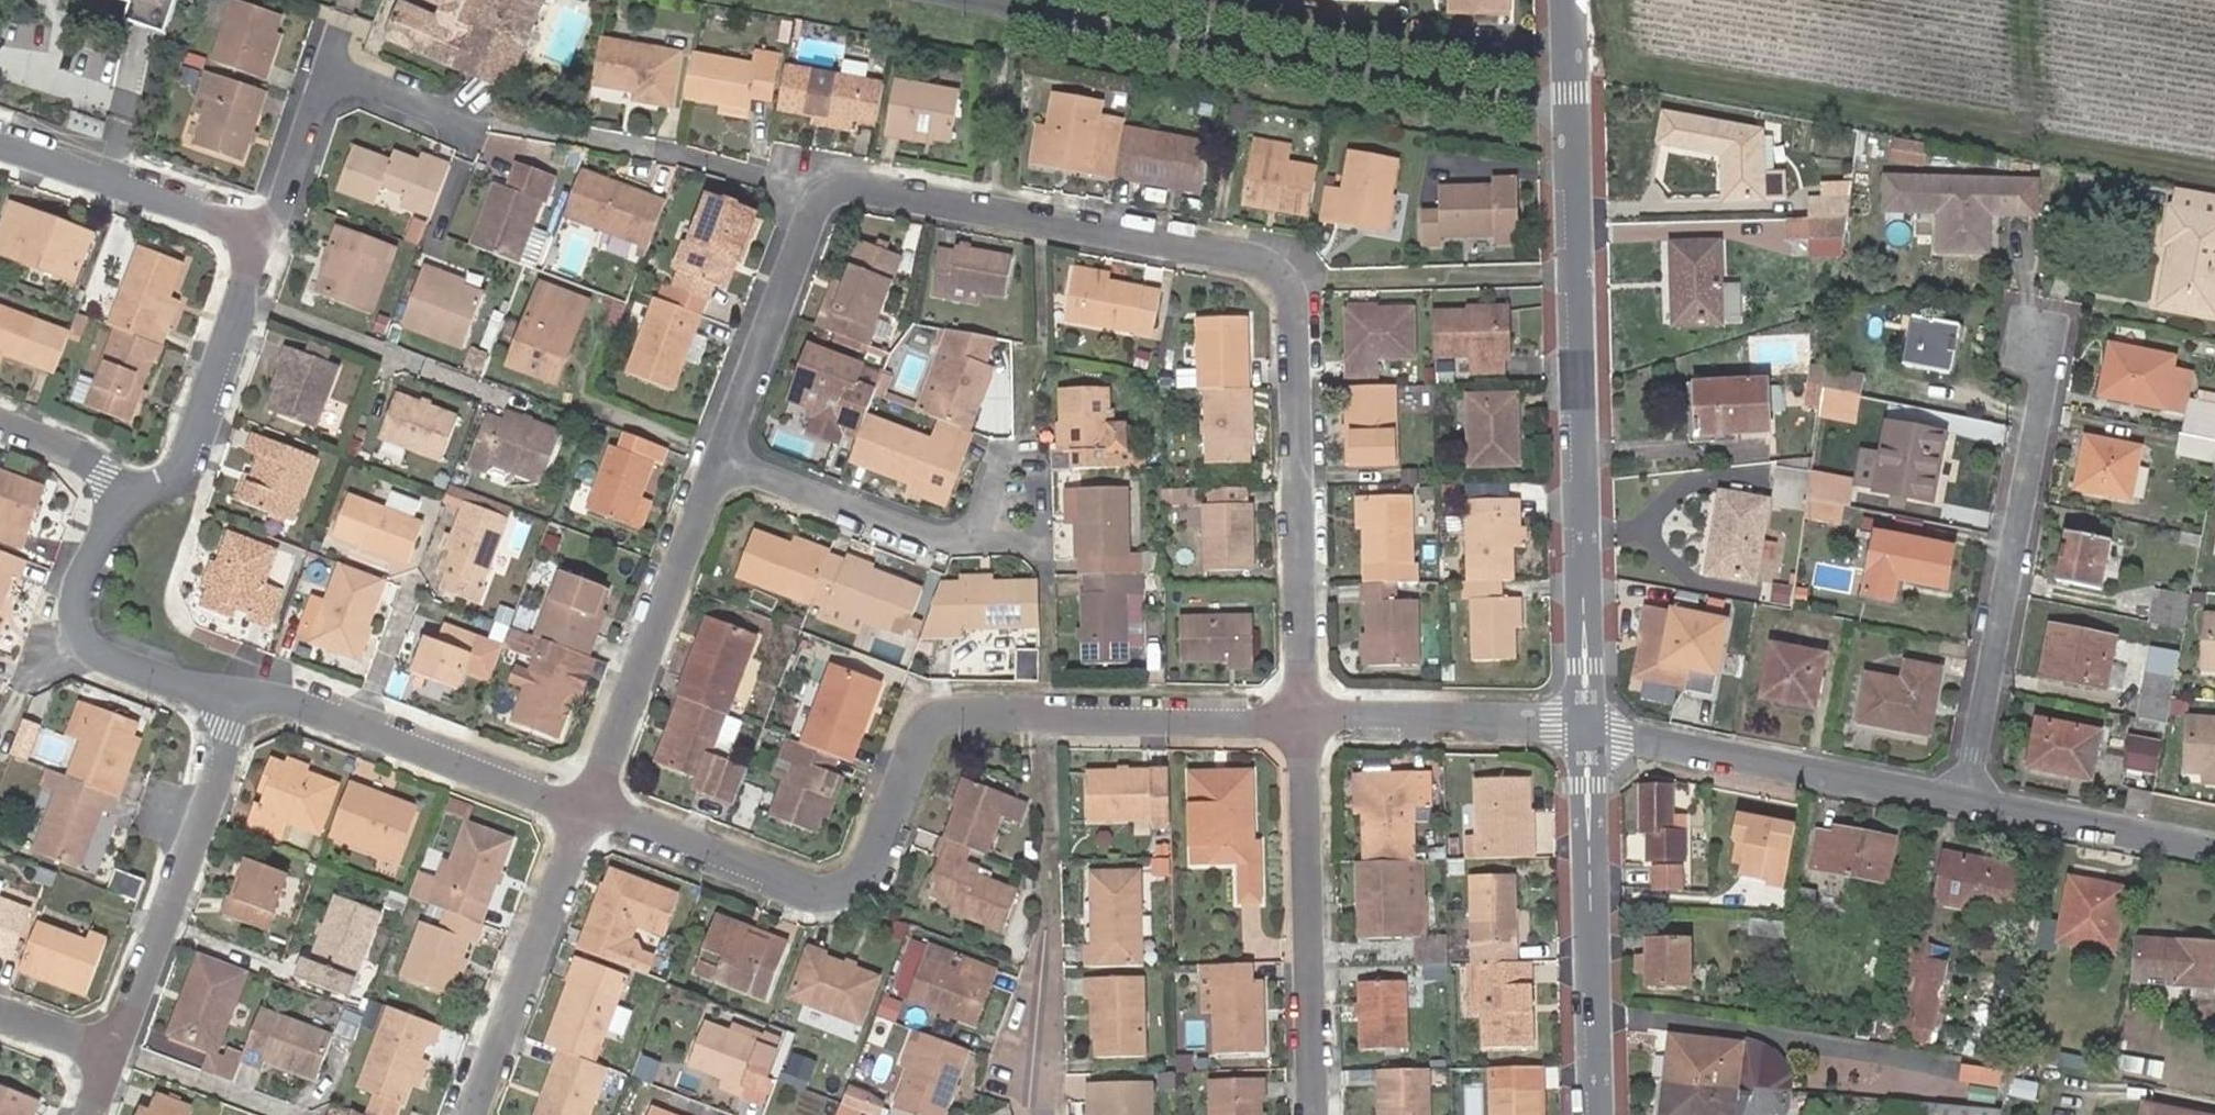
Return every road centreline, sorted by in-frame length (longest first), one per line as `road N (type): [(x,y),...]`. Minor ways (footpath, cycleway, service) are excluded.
road 1 (residential): [(721,460),(809,221),(836,191),(865,189),(1260,263),(1283,281),(1293,312),(1300,720)]
road 2 (residential): [(589,810),(801,889),(831,891),(870,861),(916,741),(936,719),(1300,720)]
road 3 (track): [(1619,0),(1621,56),(2214,172)]
road 4 (residential): [(1577,101),(1587,727)]
road 5 (residential): [(1577,101),(967,0)]
road 6 (residential): [(1962,800),(2044,352)]
road 7 (residential): [(1300,720),(1311,1114)]
road 8 (residential): [(1587,727),(1596,1114)]
road 9 (residential): [(1587,727),(1962,800)]
road 10 (residential): [(230,695),(296,705),(589,810)]
road 11 (residential): [(230,695),(218,780),(110,1050)]
road 12 (residential): [(589,810),(721,460)]
road 13 (residential): [(721,460),(951,541),(976,531),(1002,453)]
road 14 (residential): [(474,1114),(589,810)]
road 15 (residential): [(257,236),(279,208),(326,71),(462,118)]
road 16 (residential): [(127,499),(76,585),(85,642),(97,654),(230,695)]
road 17 (residential): [(257,236),(182,462),(163,482),(127,499)]
road 18 (residential): [(1300,720),(1548,720),(1587,727)]
road 19 (residential): [(0,146),(257,236)]
road 20 (residential): [(1962,800),(2214,849)]
road 21 (residential): [(291,1114),(110,1050)]
road 22 (residential): [(1043,1114),(1053,929)]
road 23 (residential): [(127,499),(75,453),(0,426)]
road 24 (track): [(2021,0),(2026,135)]

